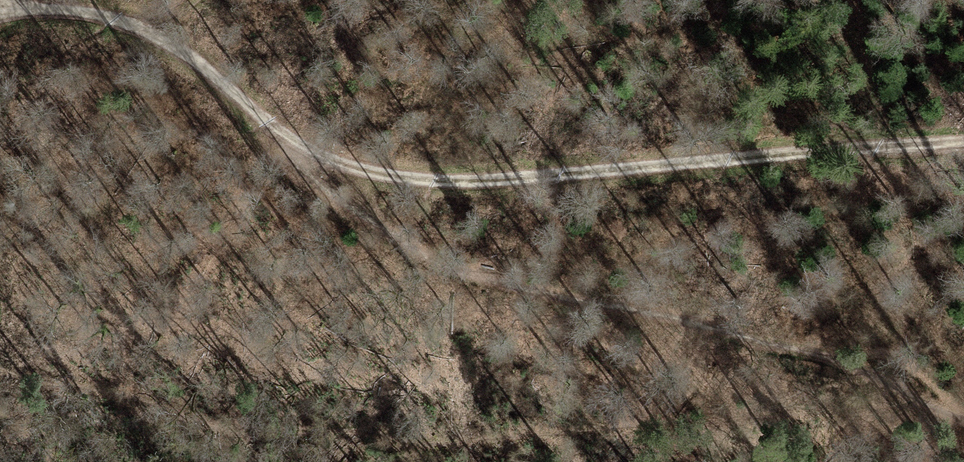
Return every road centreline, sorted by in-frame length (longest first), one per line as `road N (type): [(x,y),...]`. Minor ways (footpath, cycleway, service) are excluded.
road 1 (track): [(0,14),(56,10),(130,22),(187,53),(295,145),(320,190),(433,261),(829,356),(963,424)]
road 2 (track): [(295,145),(390,177),(511,181),(963,142)]

